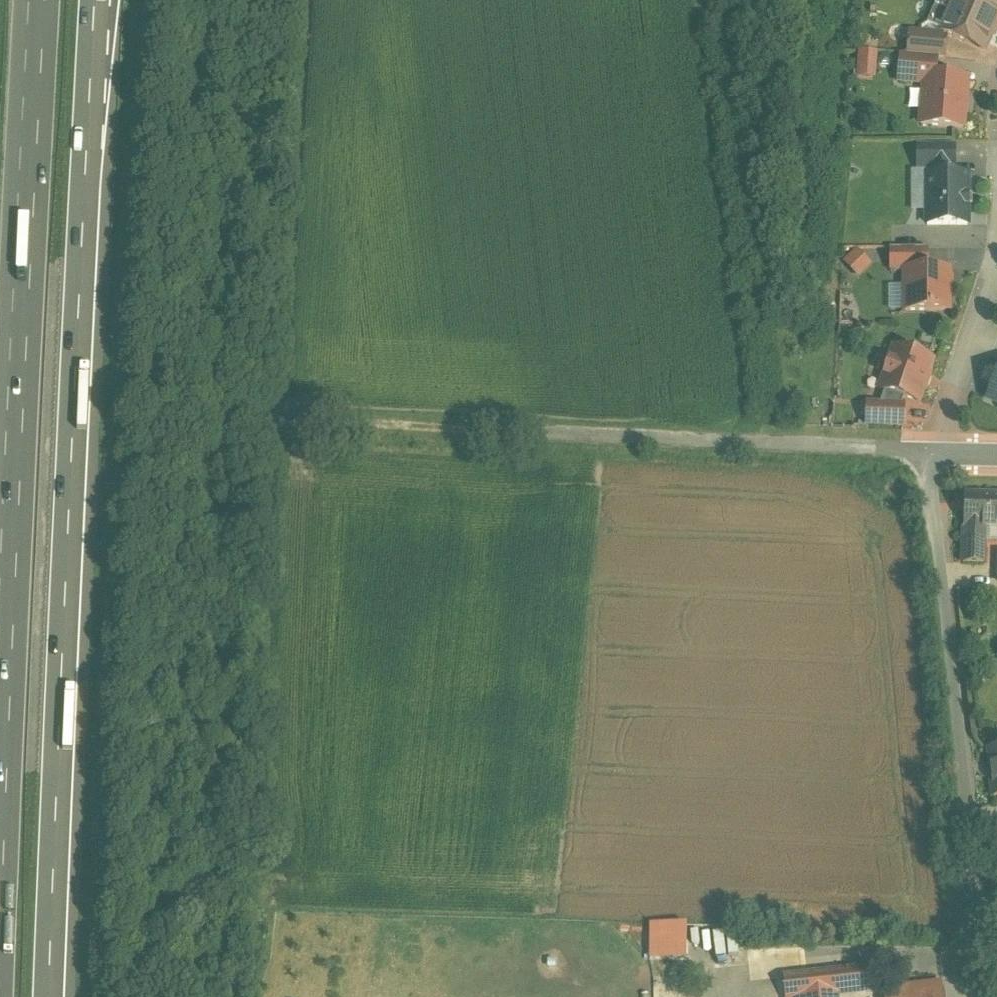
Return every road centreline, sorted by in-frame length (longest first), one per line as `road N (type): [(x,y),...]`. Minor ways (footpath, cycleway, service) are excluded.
road 1 (motorway): [(59,996),(98,0)]
road 2 (motorway): [(38,0),(3,996)]
road 3 (unclassified): [(930,449),(289,398)]
road 4 (residential): [(983,996),(930,449)]
road 5 (residential): [(930,449),(996,281)]

